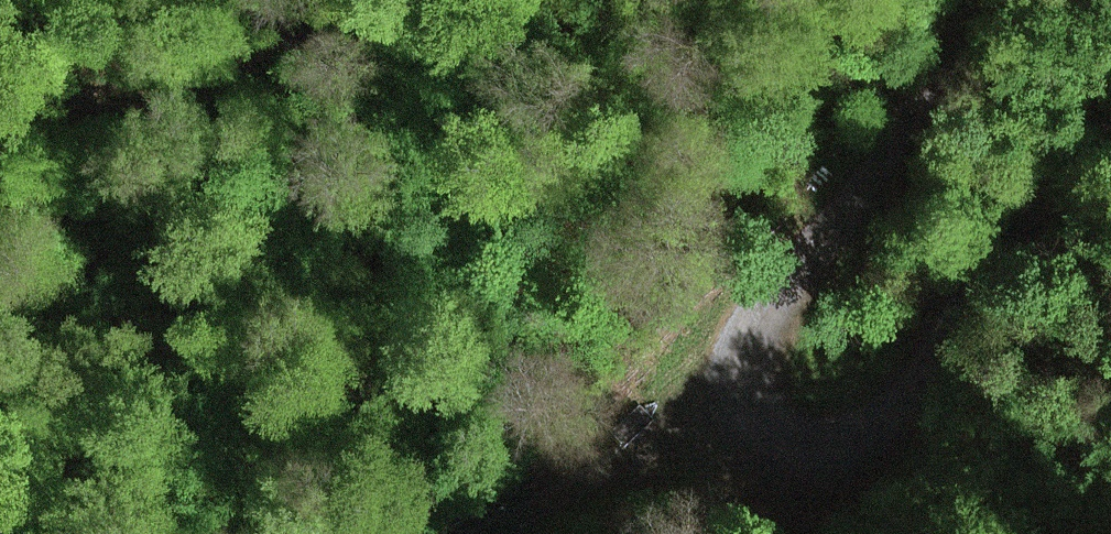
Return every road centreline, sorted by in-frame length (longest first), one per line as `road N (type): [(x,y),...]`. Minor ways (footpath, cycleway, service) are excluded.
road 1 (track): [(759,407),(784,448),(806,458),(851,446),(919,376),(1002,250),(1110,136)]
road 2 (track): [(985,0),(774,310),(756,365),(759,407)]
road 3 (track): [(340,0),(154,83),(106,99),(0,109)]
road 4 (track): [(467,533),(759,407)]

